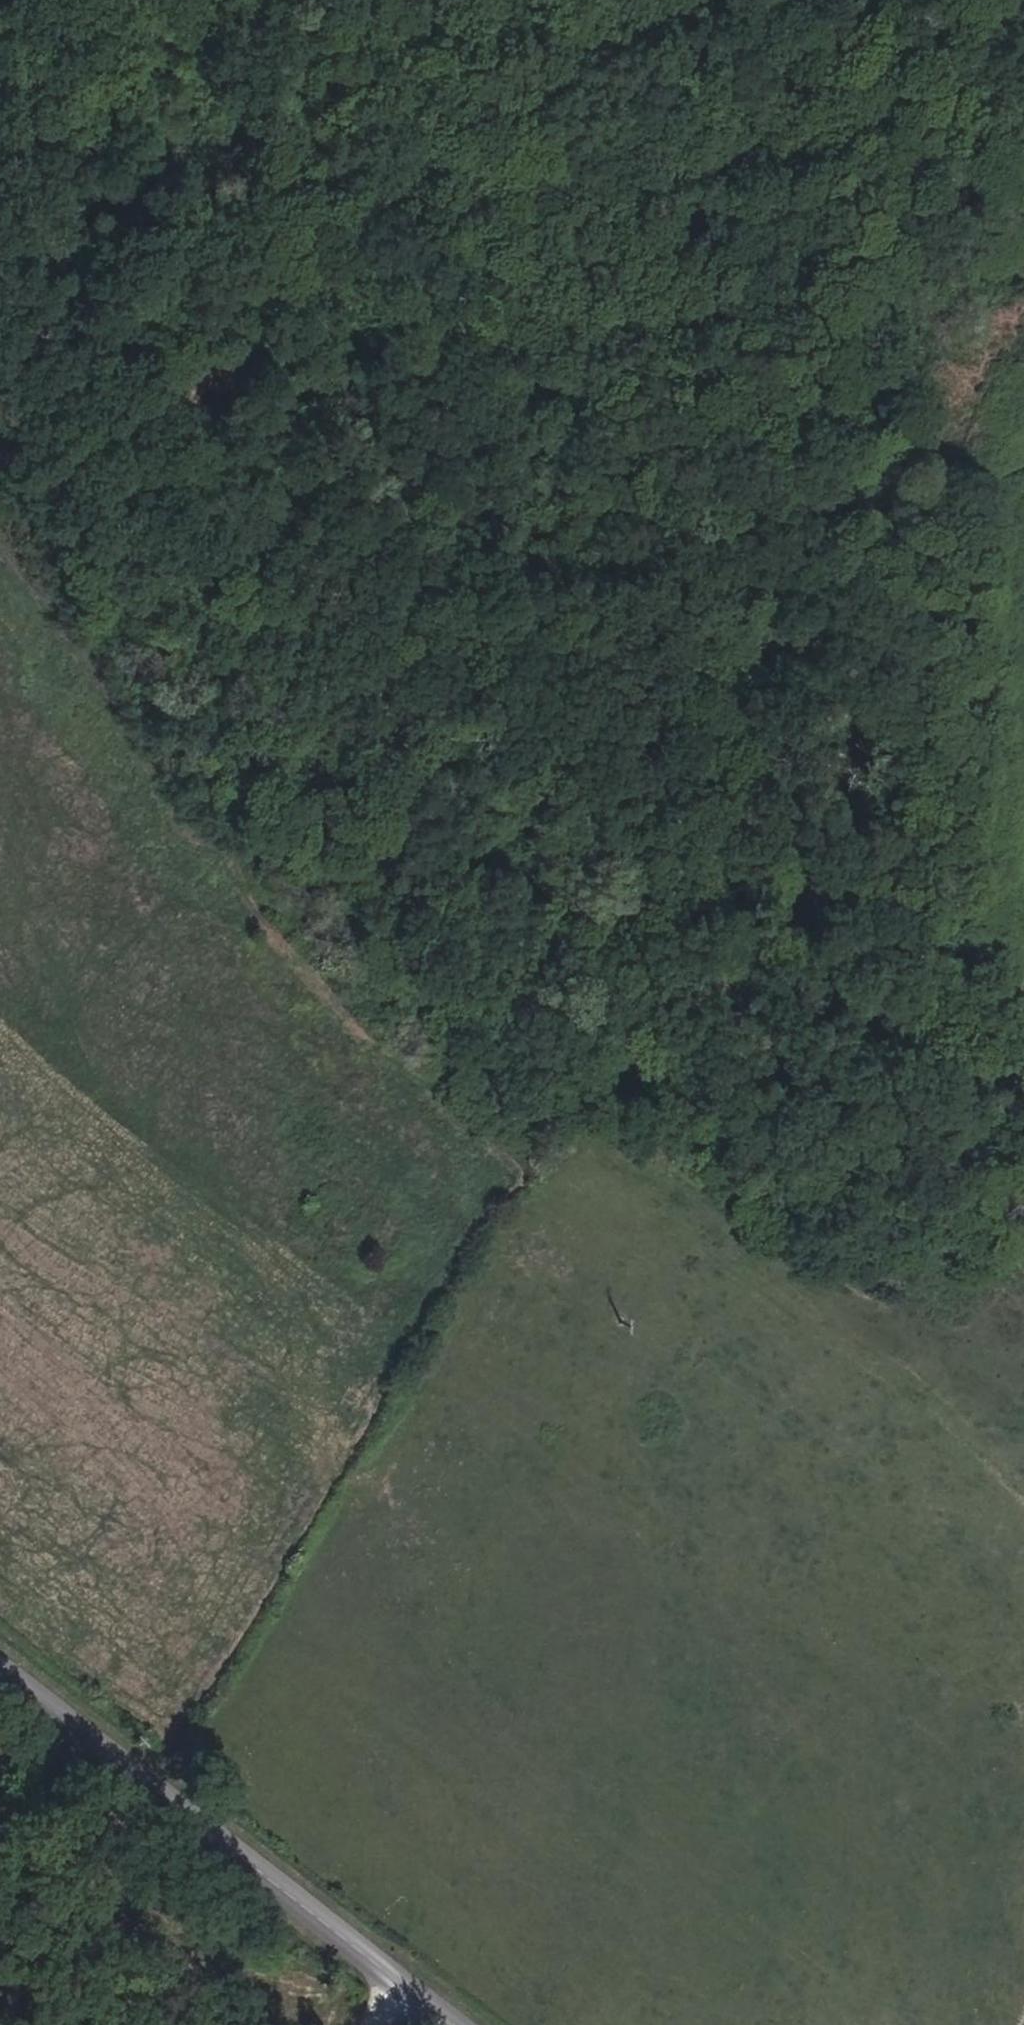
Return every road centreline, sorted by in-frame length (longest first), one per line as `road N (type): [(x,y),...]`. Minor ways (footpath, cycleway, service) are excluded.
road 1 (tertiary): [(0,1644),(476,2024)]

